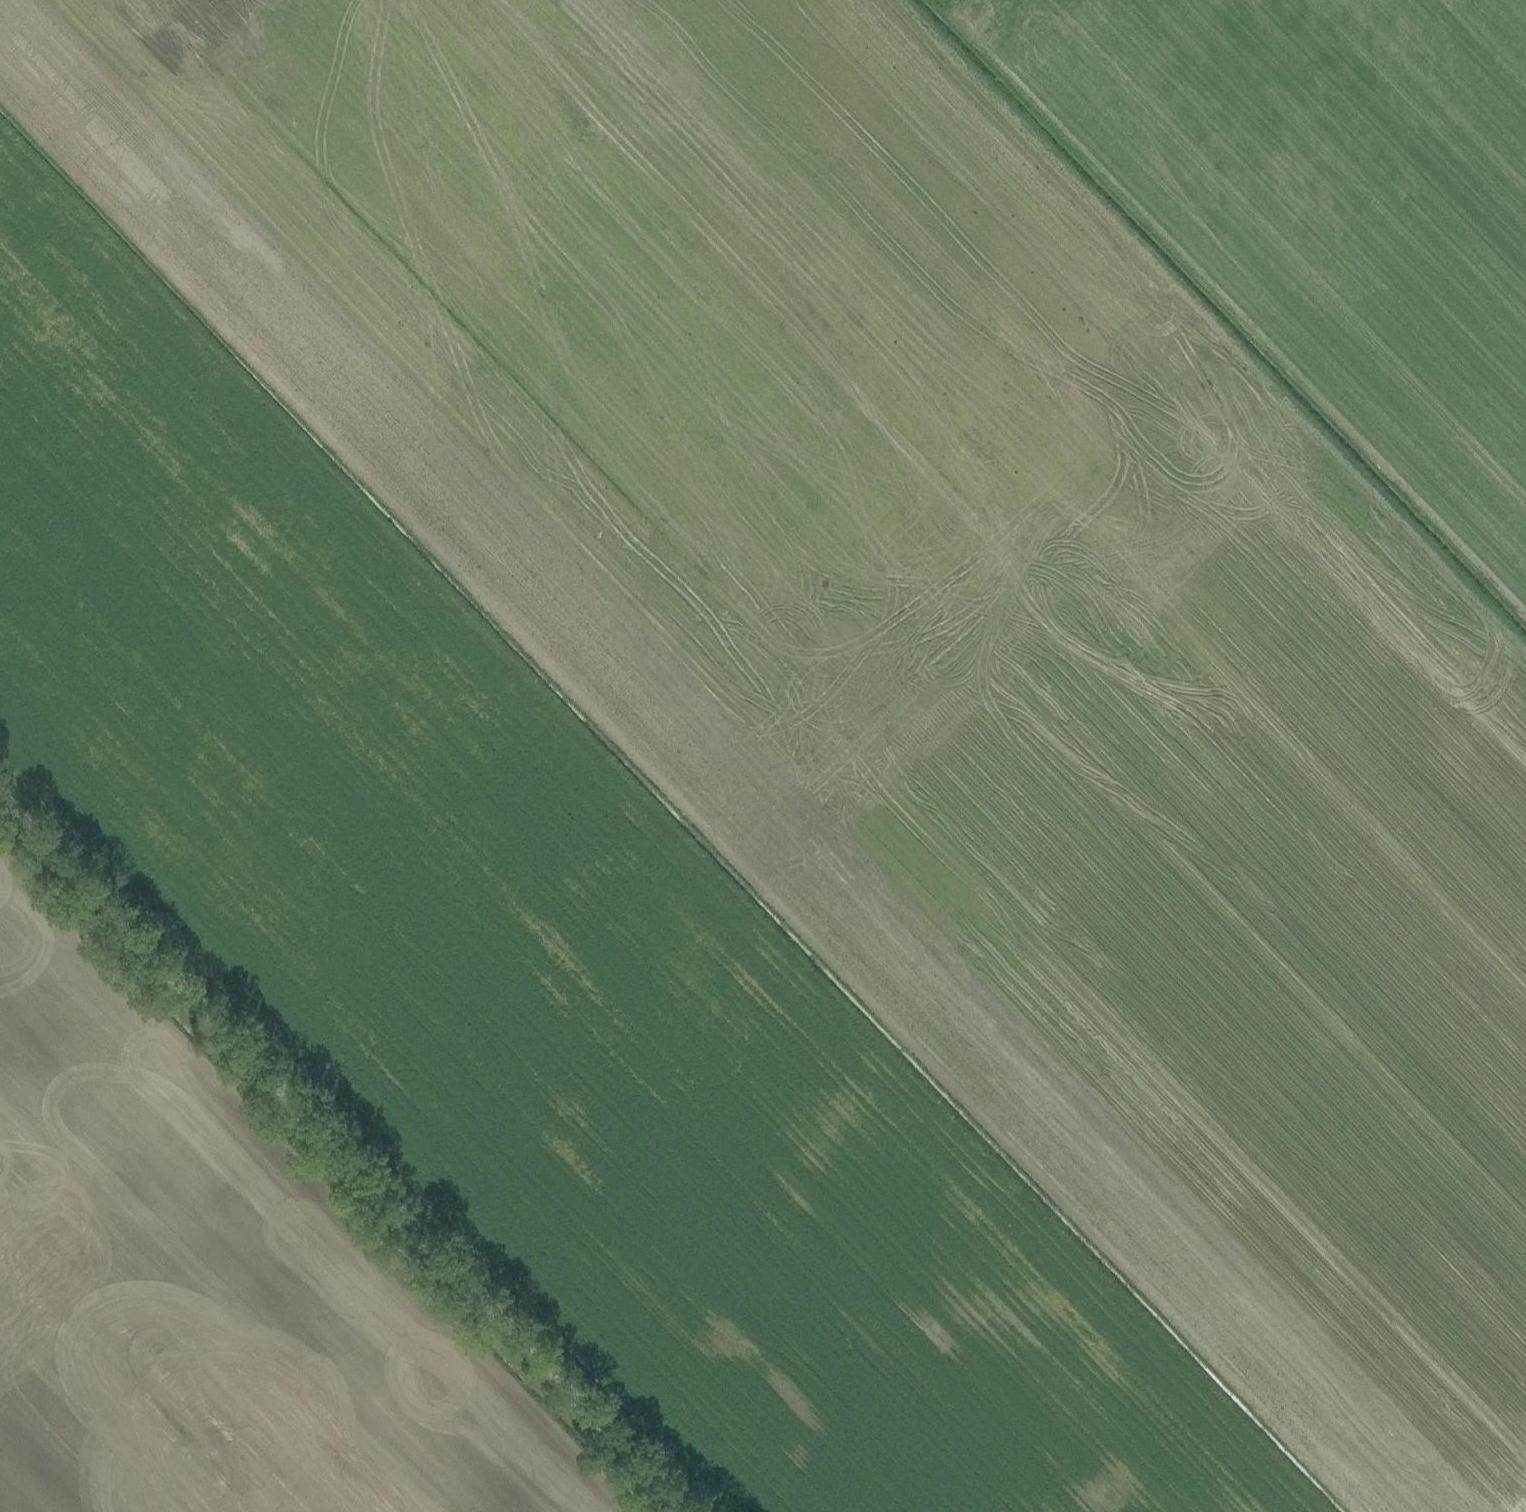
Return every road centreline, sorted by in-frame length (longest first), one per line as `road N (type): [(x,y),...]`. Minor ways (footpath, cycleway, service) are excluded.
road 1 (unclassified): [(681,1511),(0,797)]

